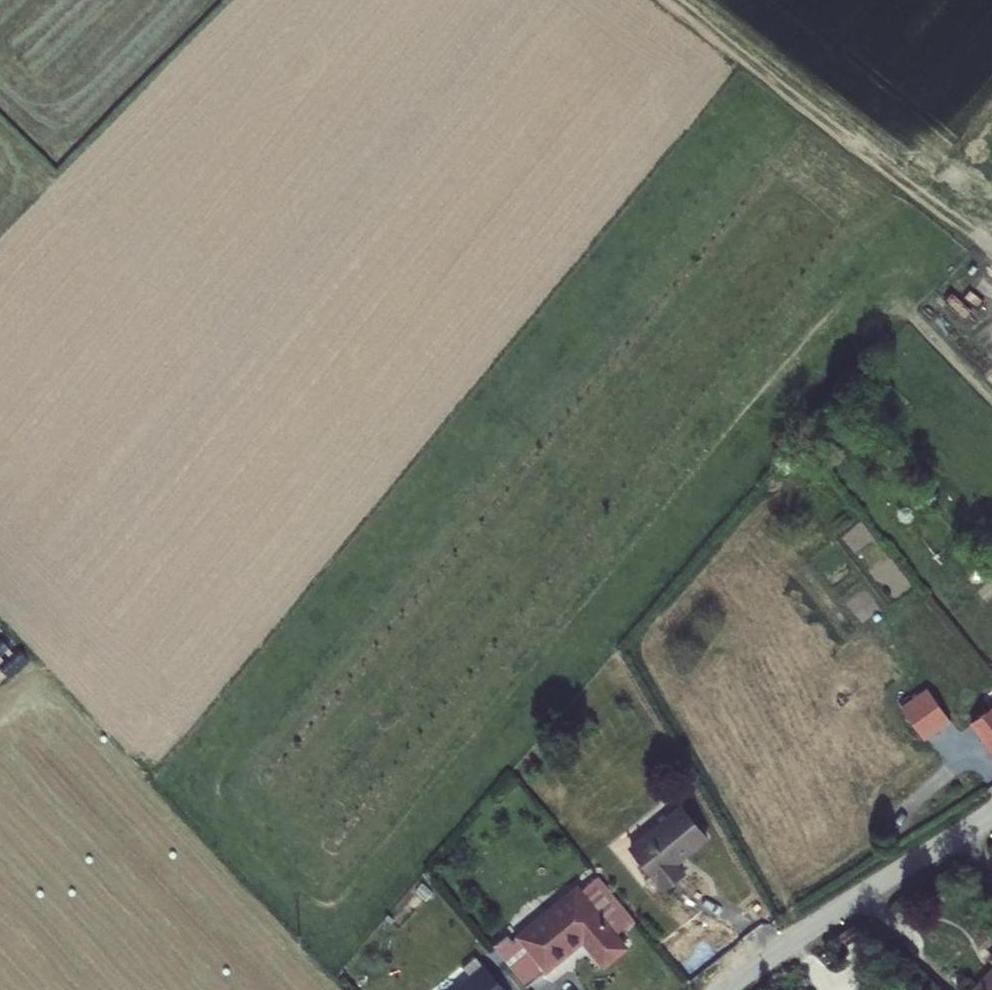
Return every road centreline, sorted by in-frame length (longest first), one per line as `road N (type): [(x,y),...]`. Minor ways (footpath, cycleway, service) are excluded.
road 1 (unclassified): [(728,989),(991,812)]

